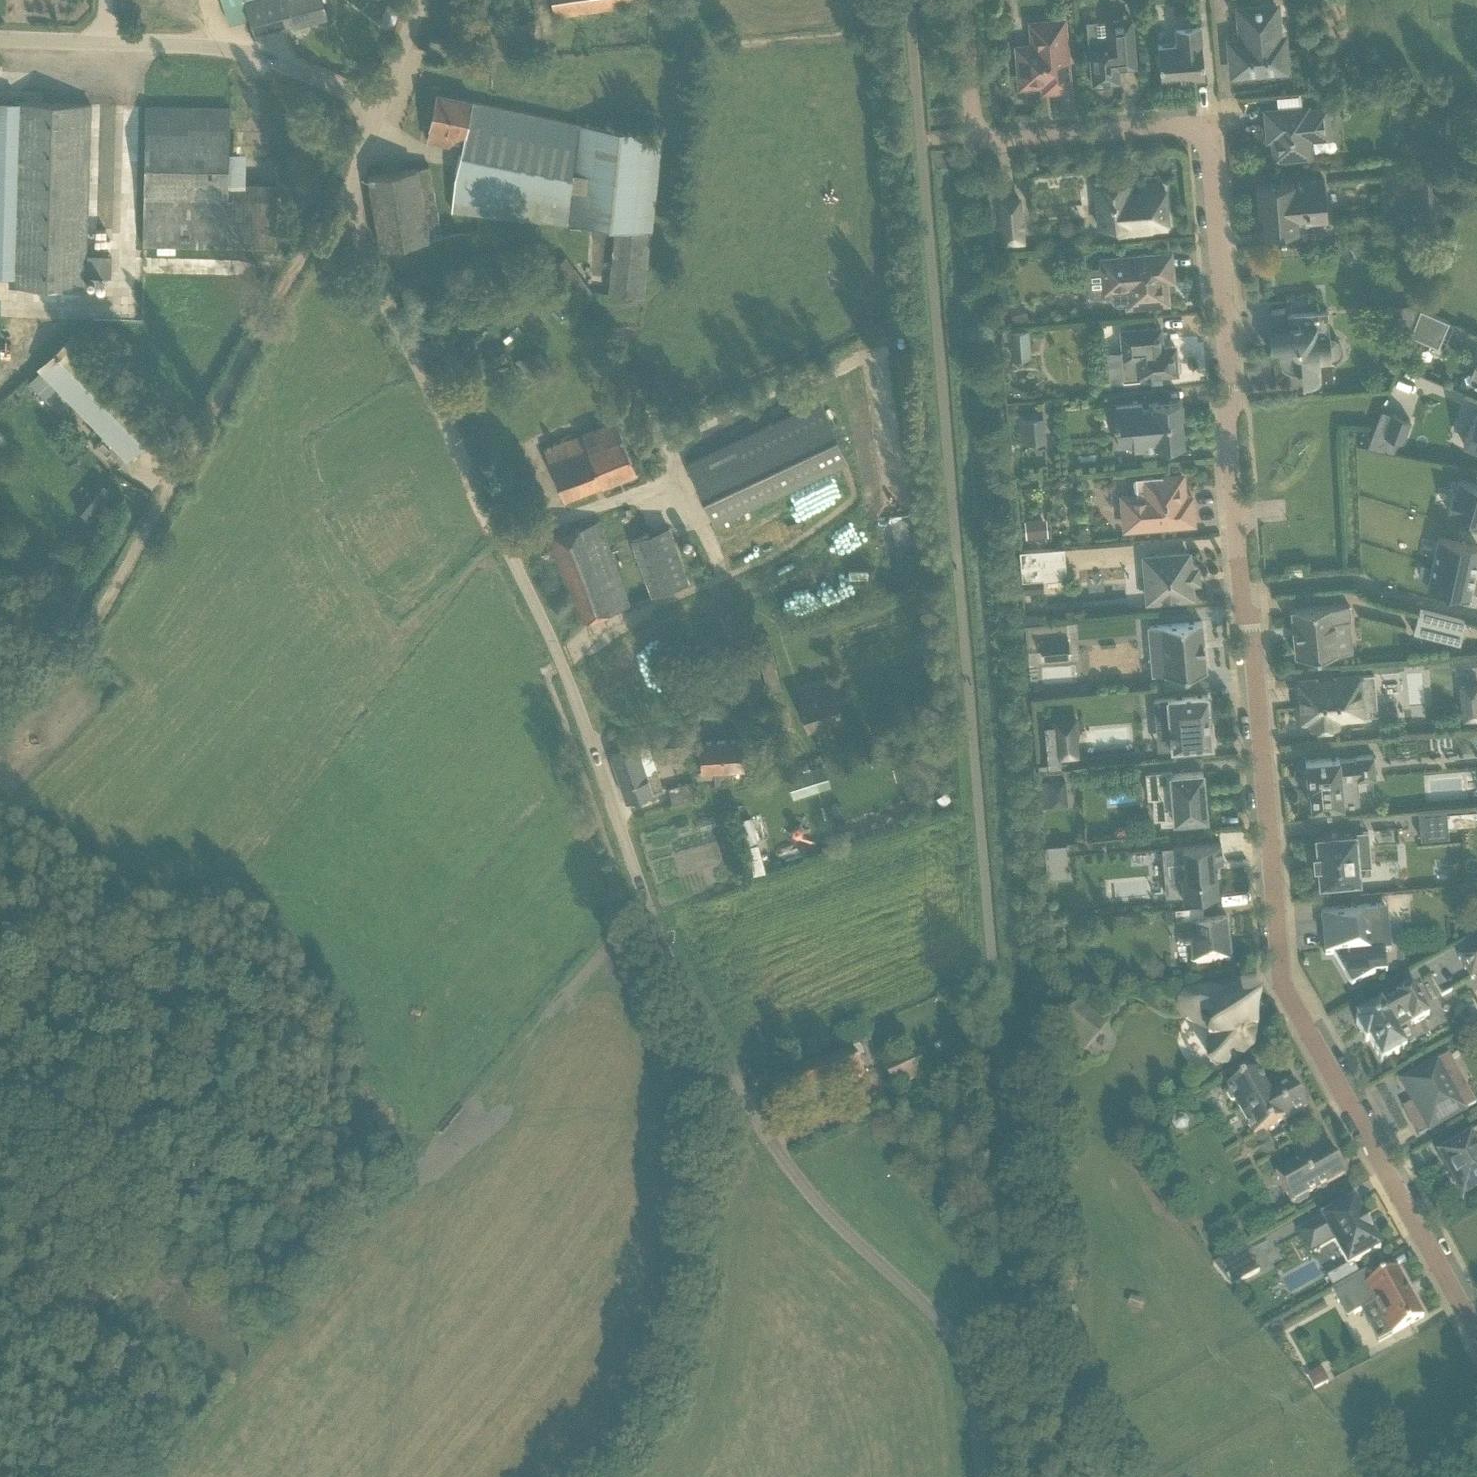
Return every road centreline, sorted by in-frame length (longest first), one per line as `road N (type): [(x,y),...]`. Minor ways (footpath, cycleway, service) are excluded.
road 1 (unclassified): [(983,1476),(973,1387),(958,1342),(786,1162),(706,1033),(650,918),(547,632),(358,238),(354,198),(378,110)]
road 2 (residential): [(1209,124),(1234,507),(1281,975),(1476,1334)]
road 3 (track): [(0,712),(97,610),(291,272),(354,198)]
road 4 (residential): [(962,0),(972,122),(989,143),(1209,124)]
road 5 (unclassified): [(378,110),(250,54),(105,43)]

